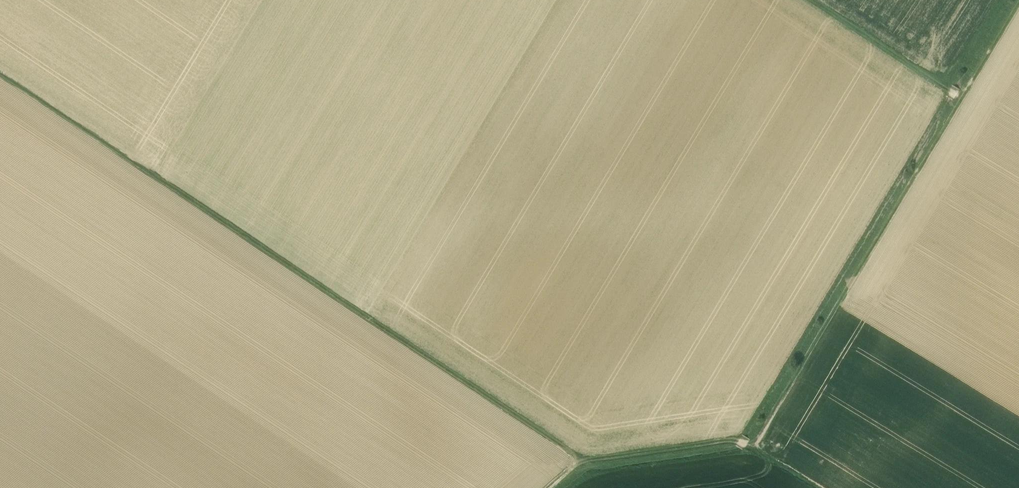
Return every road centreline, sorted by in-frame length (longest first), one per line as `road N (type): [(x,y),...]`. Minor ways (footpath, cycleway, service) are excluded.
road 1 (track): [(576,459),(734,440),(755,450),(1018,4)]
road 2 (track): [(0,71),(576,459)]
road 3 (track): [(817,0),(964,97)]

